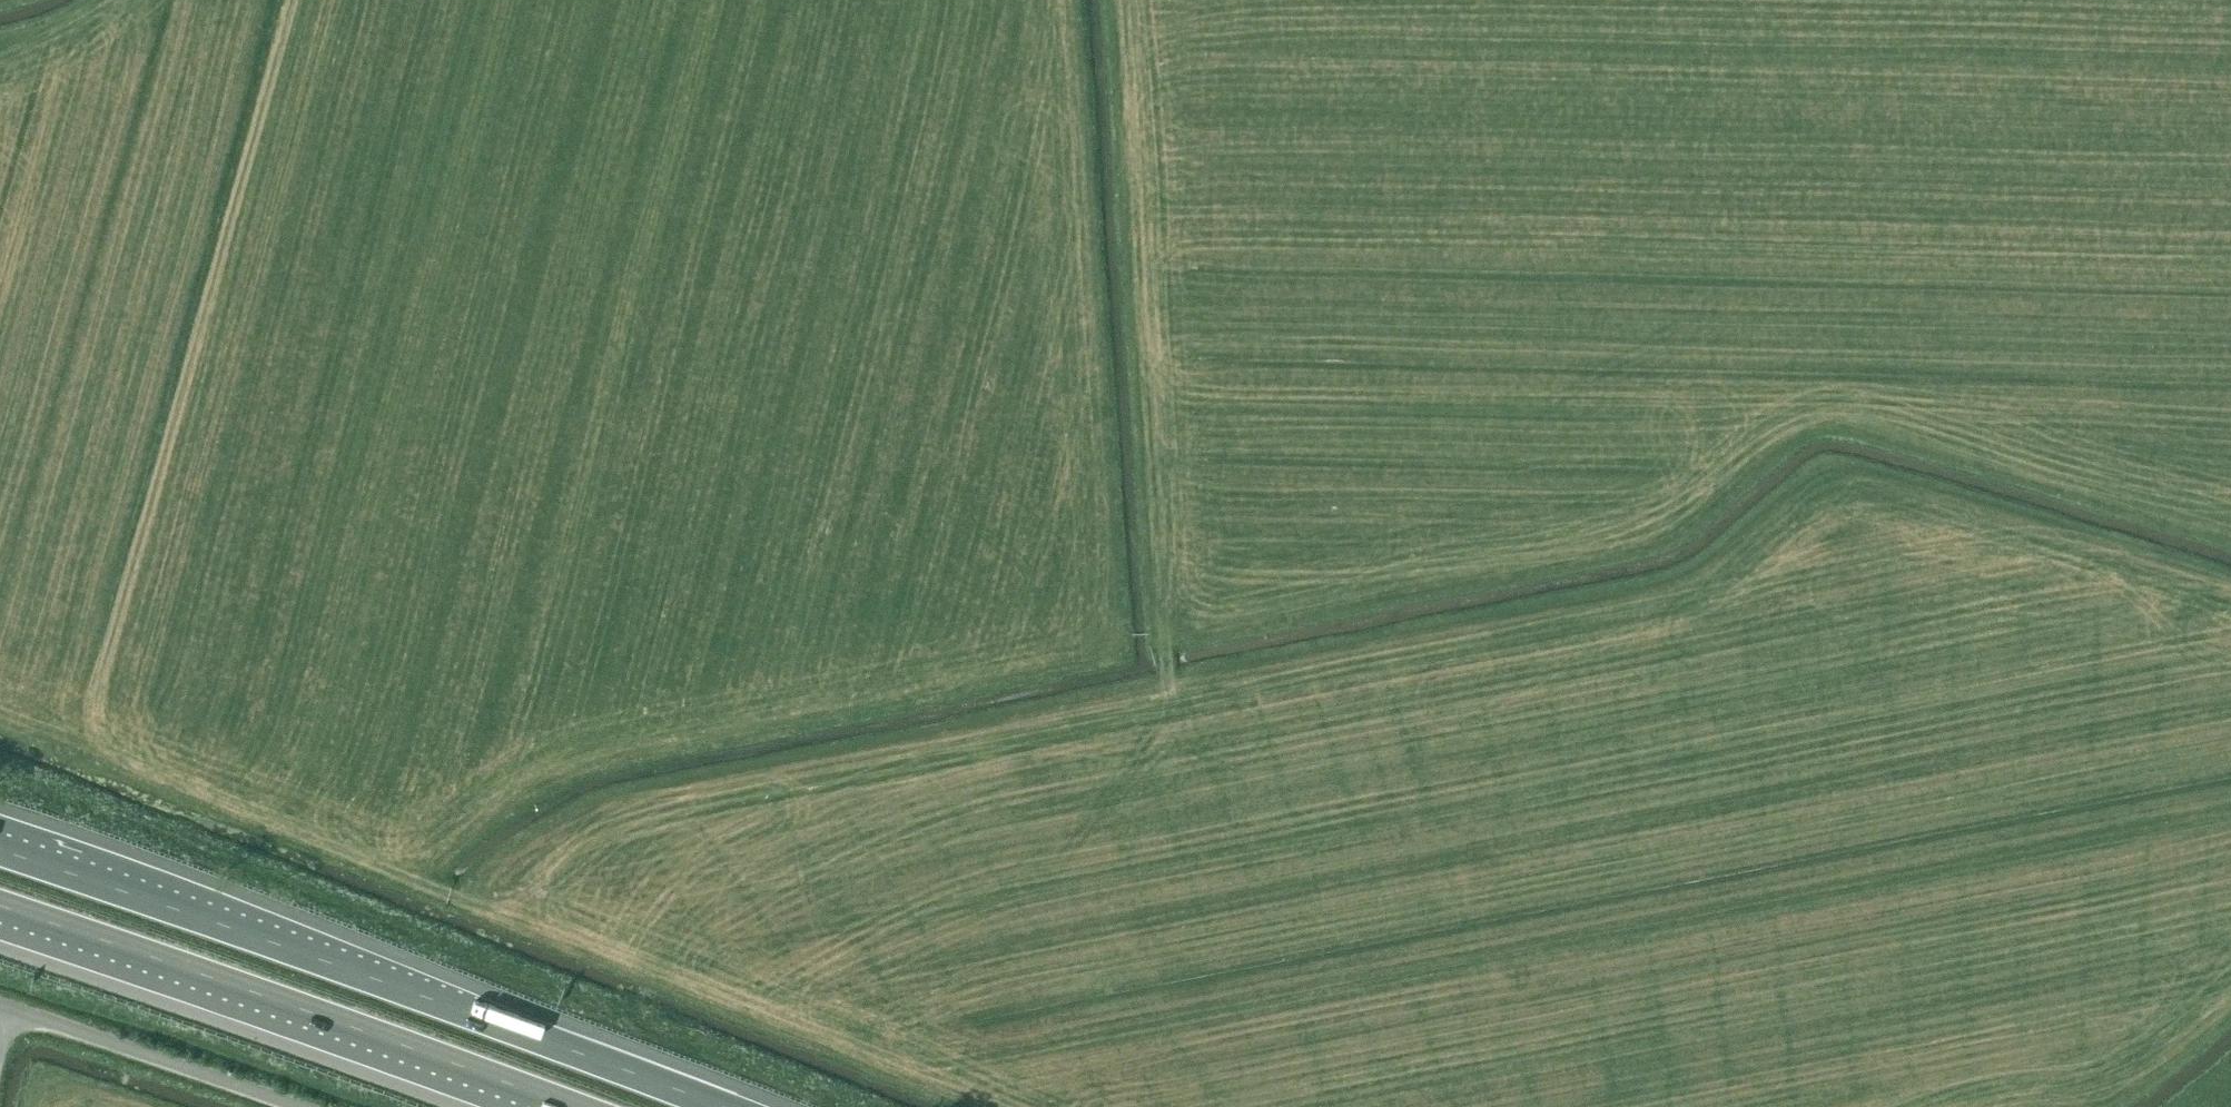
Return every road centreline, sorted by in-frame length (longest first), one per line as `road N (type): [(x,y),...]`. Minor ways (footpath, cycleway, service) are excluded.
road 1 (motorway): [(715,1106),(0,852)]
road 2 (motorway): [(0,911),(553,1106)]
road 3 (unclassified): [(298,1106),(0,1006)]

